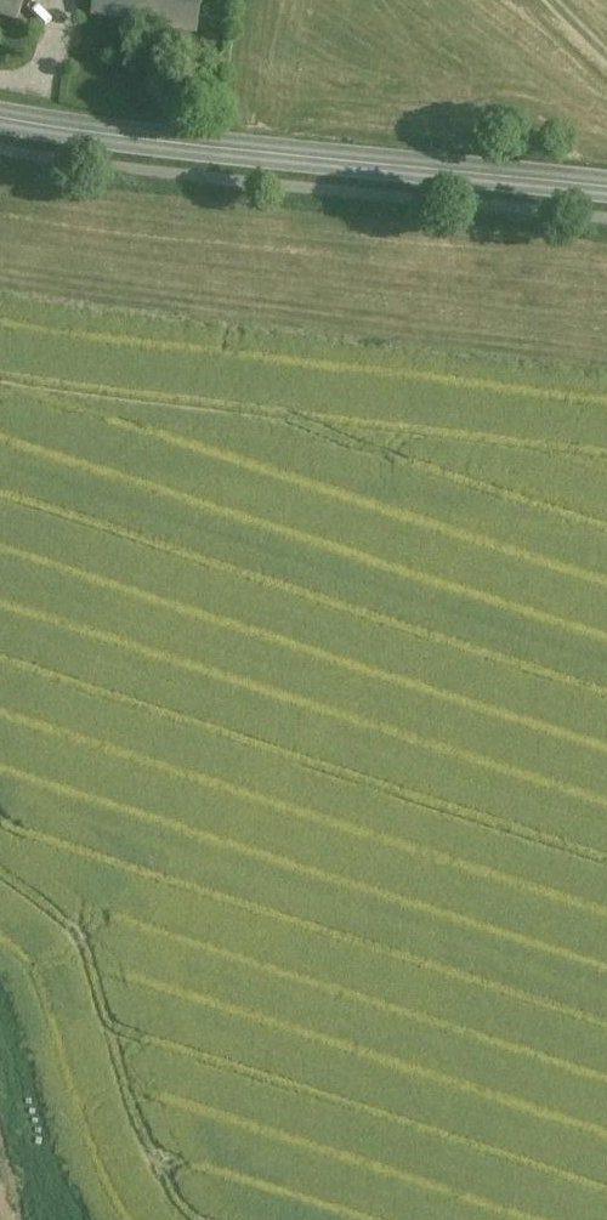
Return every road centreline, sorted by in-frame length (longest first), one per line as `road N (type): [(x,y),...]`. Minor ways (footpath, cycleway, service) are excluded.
road 1 (secondary): [(606,190),(122,140),(0,118)]

